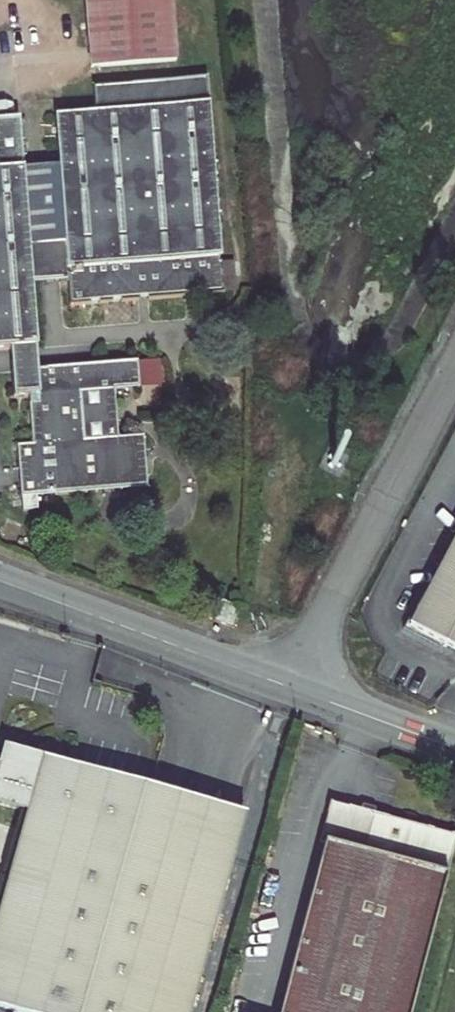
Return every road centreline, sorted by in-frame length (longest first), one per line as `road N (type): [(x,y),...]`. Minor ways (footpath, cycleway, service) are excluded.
road 1 (unclassified): [(289,687),(454,369)]
road 2 (unclassified): [(289,687),(0,578)]
road 3 (unclassified): [(454,749),(289,687)]

